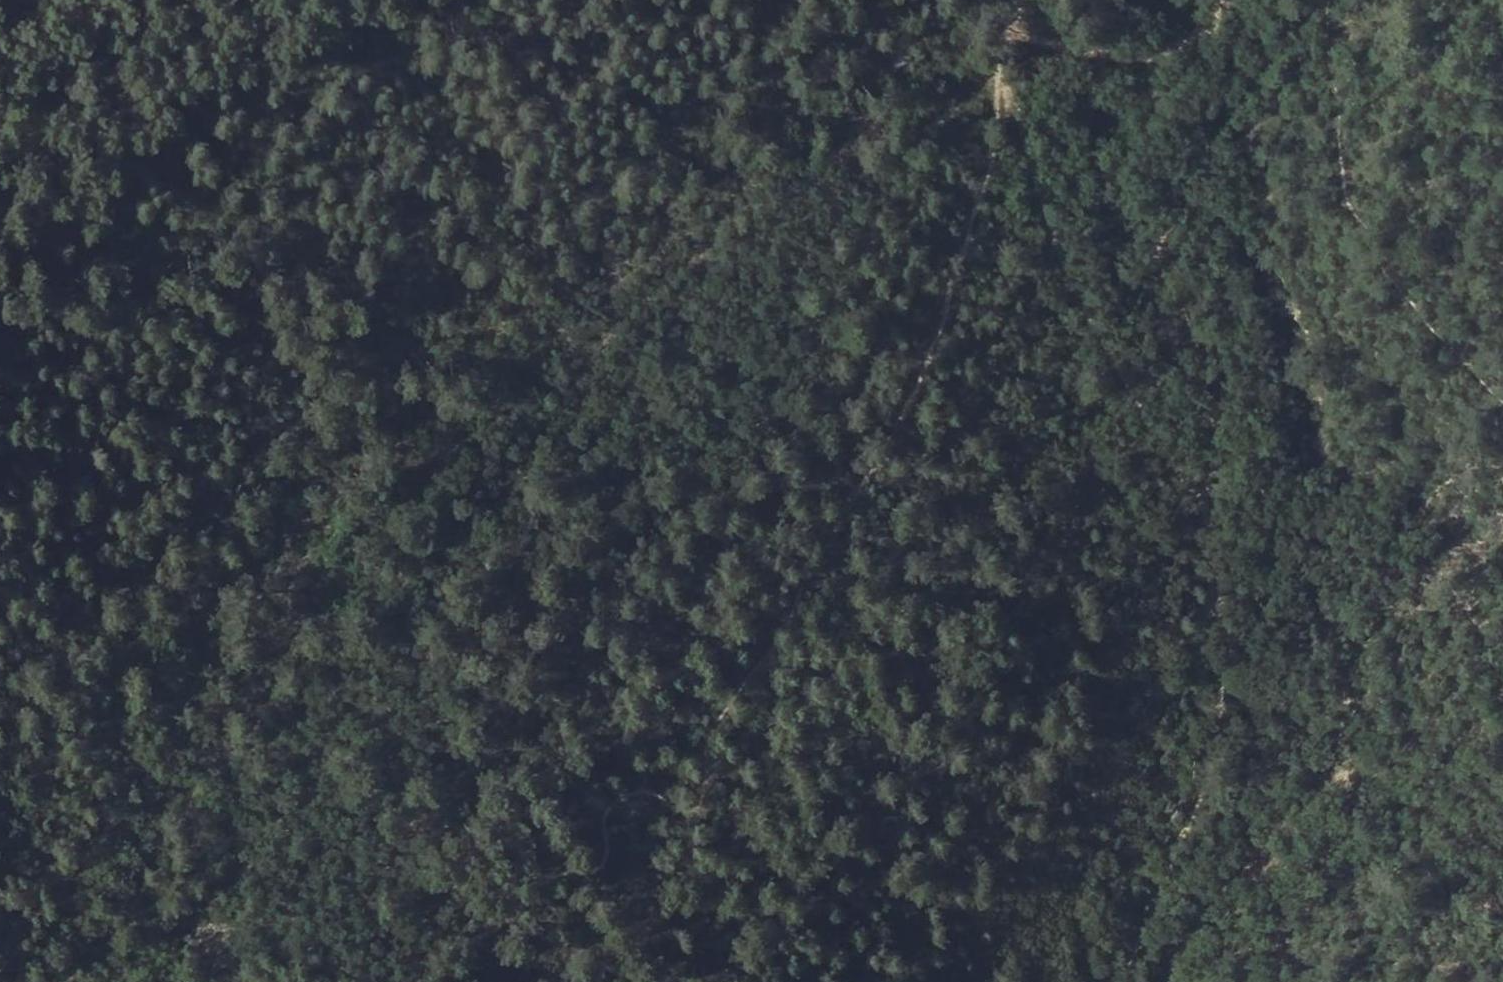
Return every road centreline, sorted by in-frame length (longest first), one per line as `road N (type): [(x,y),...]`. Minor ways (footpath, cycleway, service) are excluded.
road 1 (track): [(1016,28),(1004,46),(1051,195),(1221,578),(1227,652),(1214,699),(1188,788),(1107,981)]
road 2 (track): [(1233,0),(1147,62),(1016,28)]

